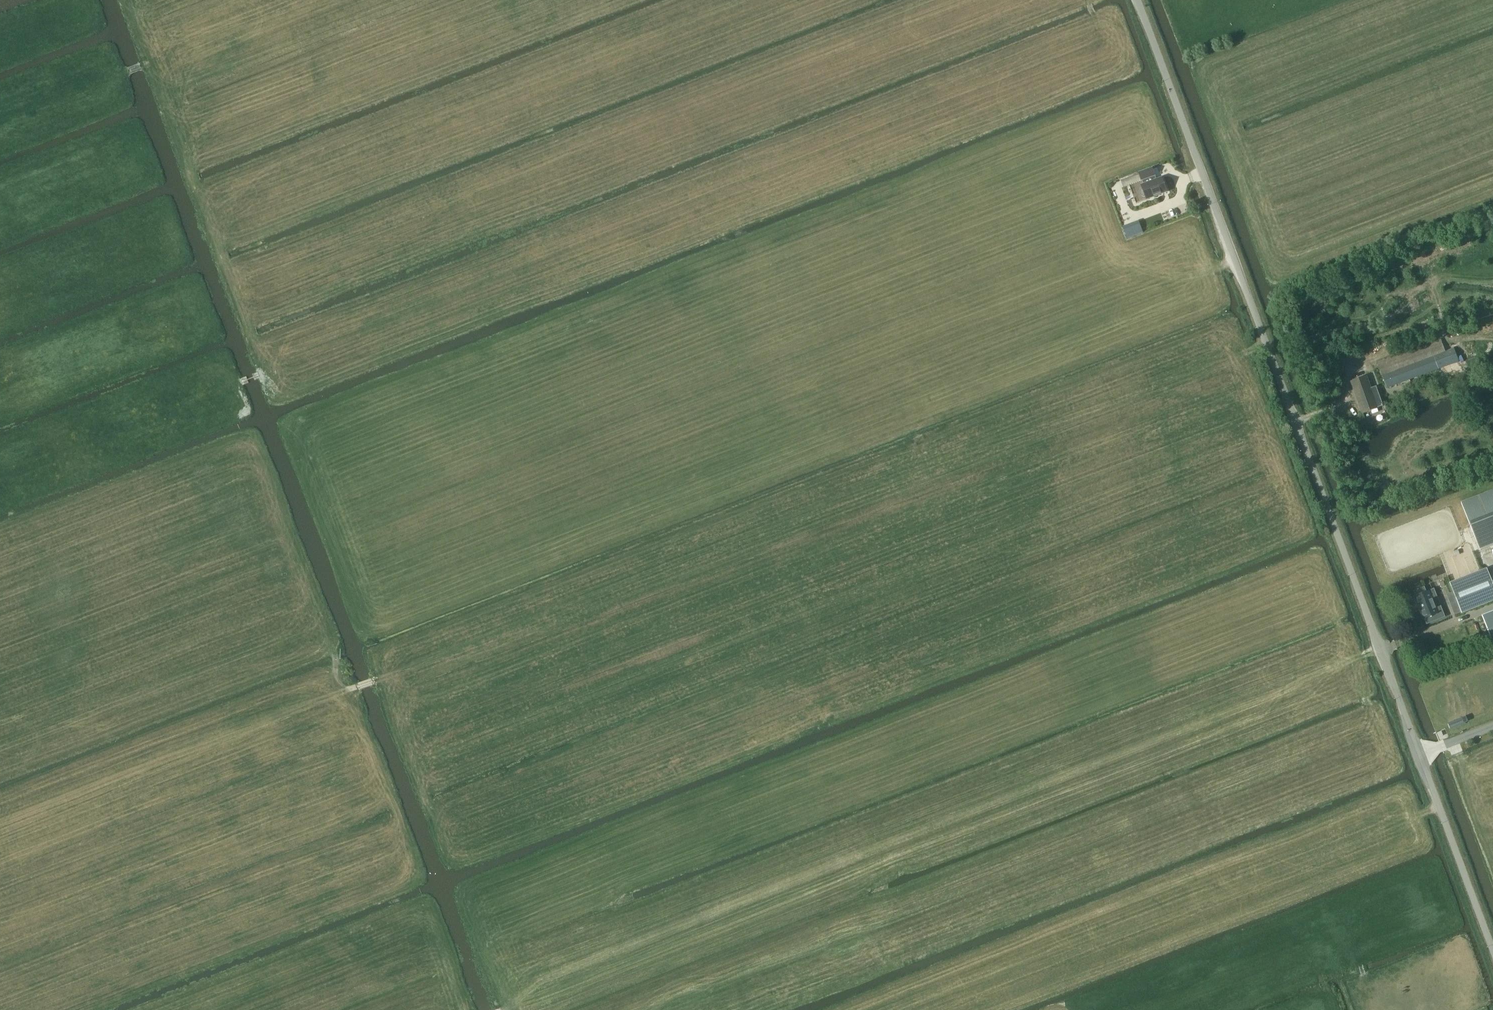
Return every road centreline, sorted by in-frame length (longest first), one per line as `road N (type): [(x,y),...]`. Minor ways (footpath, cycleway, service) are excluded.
road 1 (unclassified): [(1492,951),(1138,0)]

